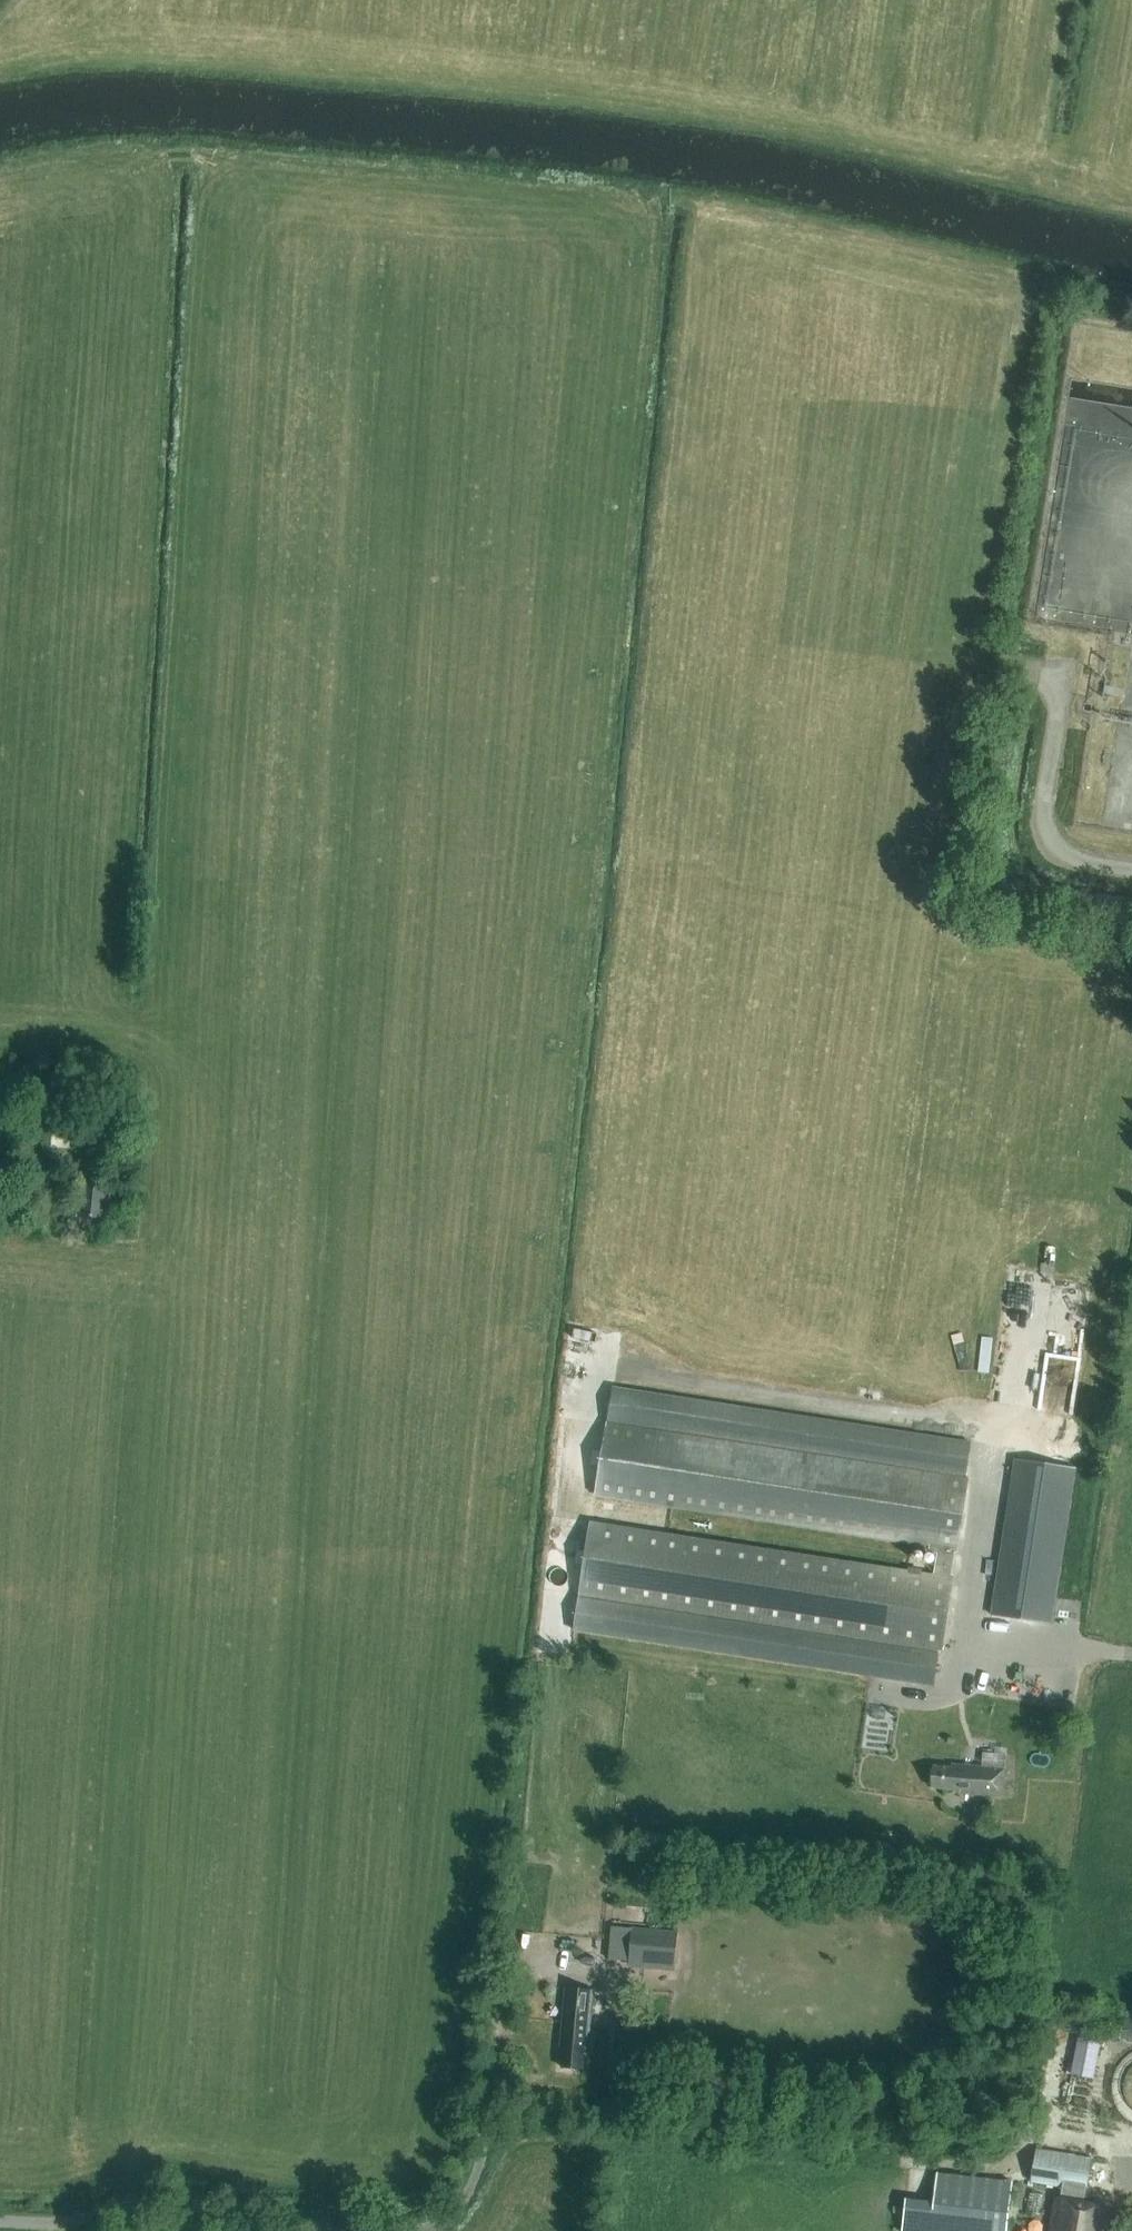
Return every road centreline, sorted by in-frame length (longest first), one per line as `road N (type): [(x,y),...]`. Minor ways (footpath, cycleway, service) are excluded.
road 1 (unclassified): [(0,2219),(48,2222),(146,2205),(347,2230)]
road 2 (unclassified): [(427,2230),(467,2193),(487,2115)]

